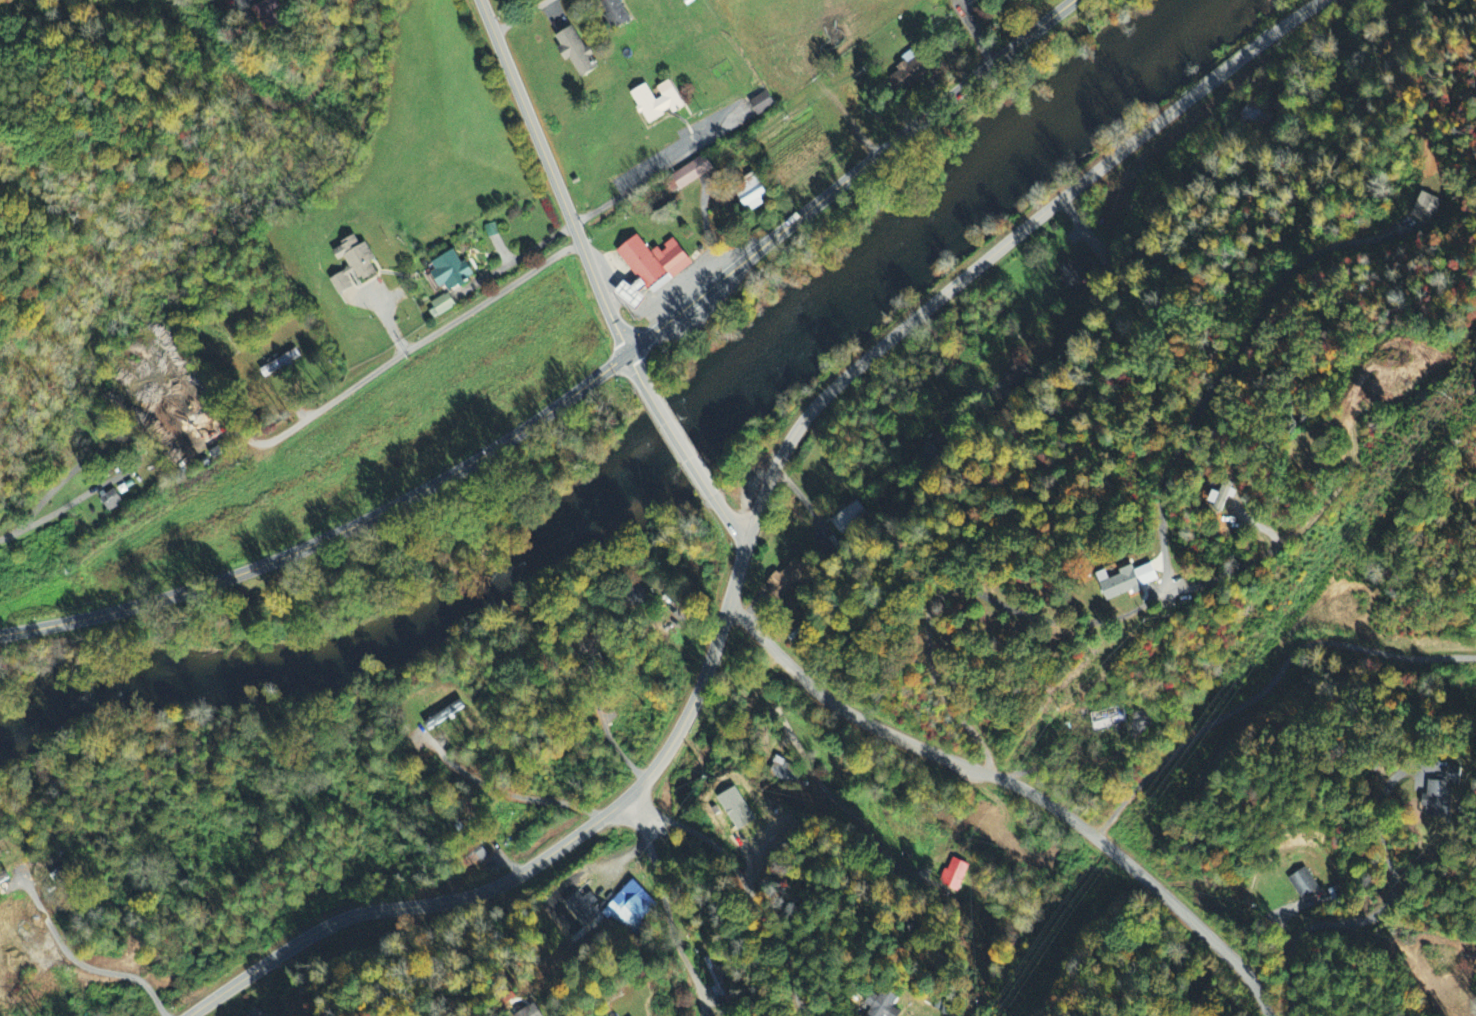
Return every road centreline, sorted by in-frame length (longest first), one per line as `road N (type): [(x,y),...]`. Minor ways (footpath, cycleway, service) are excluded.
road 1 (tertiary): [(744,546),(769,481),(823,398),(1061,199),(1323,0)]
road 2 (tertiary): [(191,1015),(336,920),(487,889),(622,803),(679,730),(728,605)]
road 3 (primary): [(0,634),(165,597),(304,548),(482,456),(629,355)]
road 4 (tertiary): [(728,605),(826,698),(1037,797),(1085,829),(1239,964)]
road 5 (primary): [(629,355),(1077,0)]
road 6 (residential): [(629,355),(481,0)]
road 7 (residential): [(580,239),(264,443)]
road 8 (residential): [(622,803),(643,833),(703,1015)]
road 9 (tertiary): [(714,495),(640,381)]

